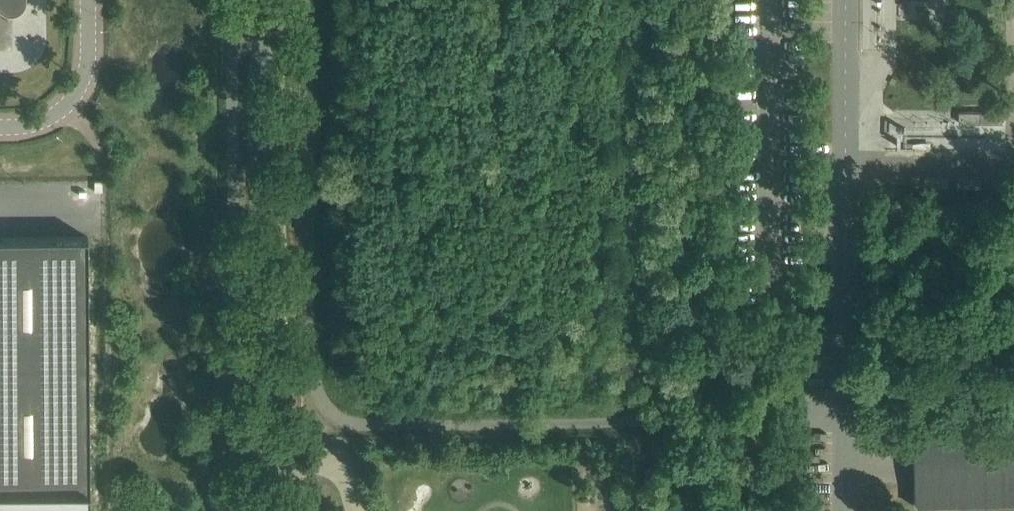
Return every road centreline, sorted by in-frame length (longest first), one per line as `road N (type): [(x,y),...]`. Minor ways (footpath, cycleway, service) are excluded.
road 1 (tertiary): [(266,510),(261,0)]
road 2 (unclassified): [(0,127),(40,123),(74,96),(88,55),(88,0)]

